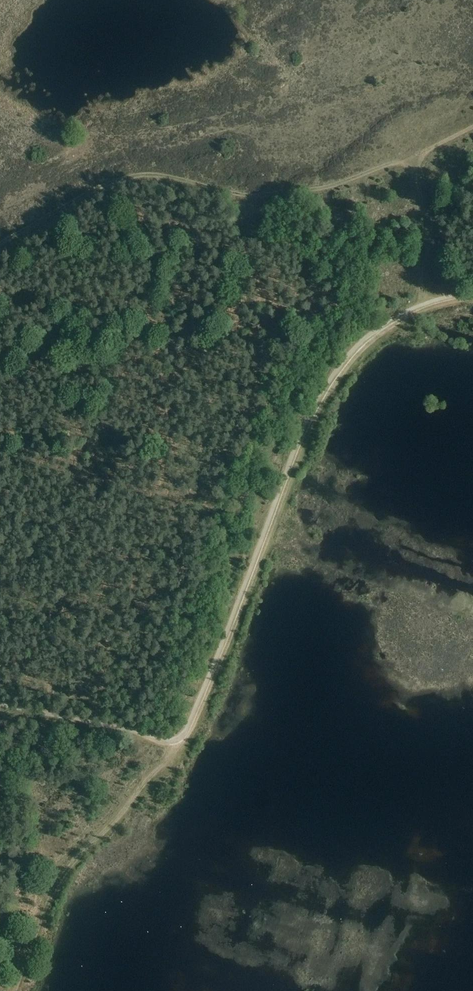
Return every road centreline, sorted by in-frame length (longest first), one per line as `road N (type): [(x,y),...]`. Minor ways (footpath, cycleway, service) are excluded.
road 1 (track): [(472,295),(399,319),(335,381),(306,432),(182,742),(0,712)]
road 2 (track): [(0,243),(113,177),(167,172),(243,194),(313,189),(472,127)]
road 3 (track): [(15,990),(61,872),(176,745)]
road 4 (track): [(420,308),(417,153)]

